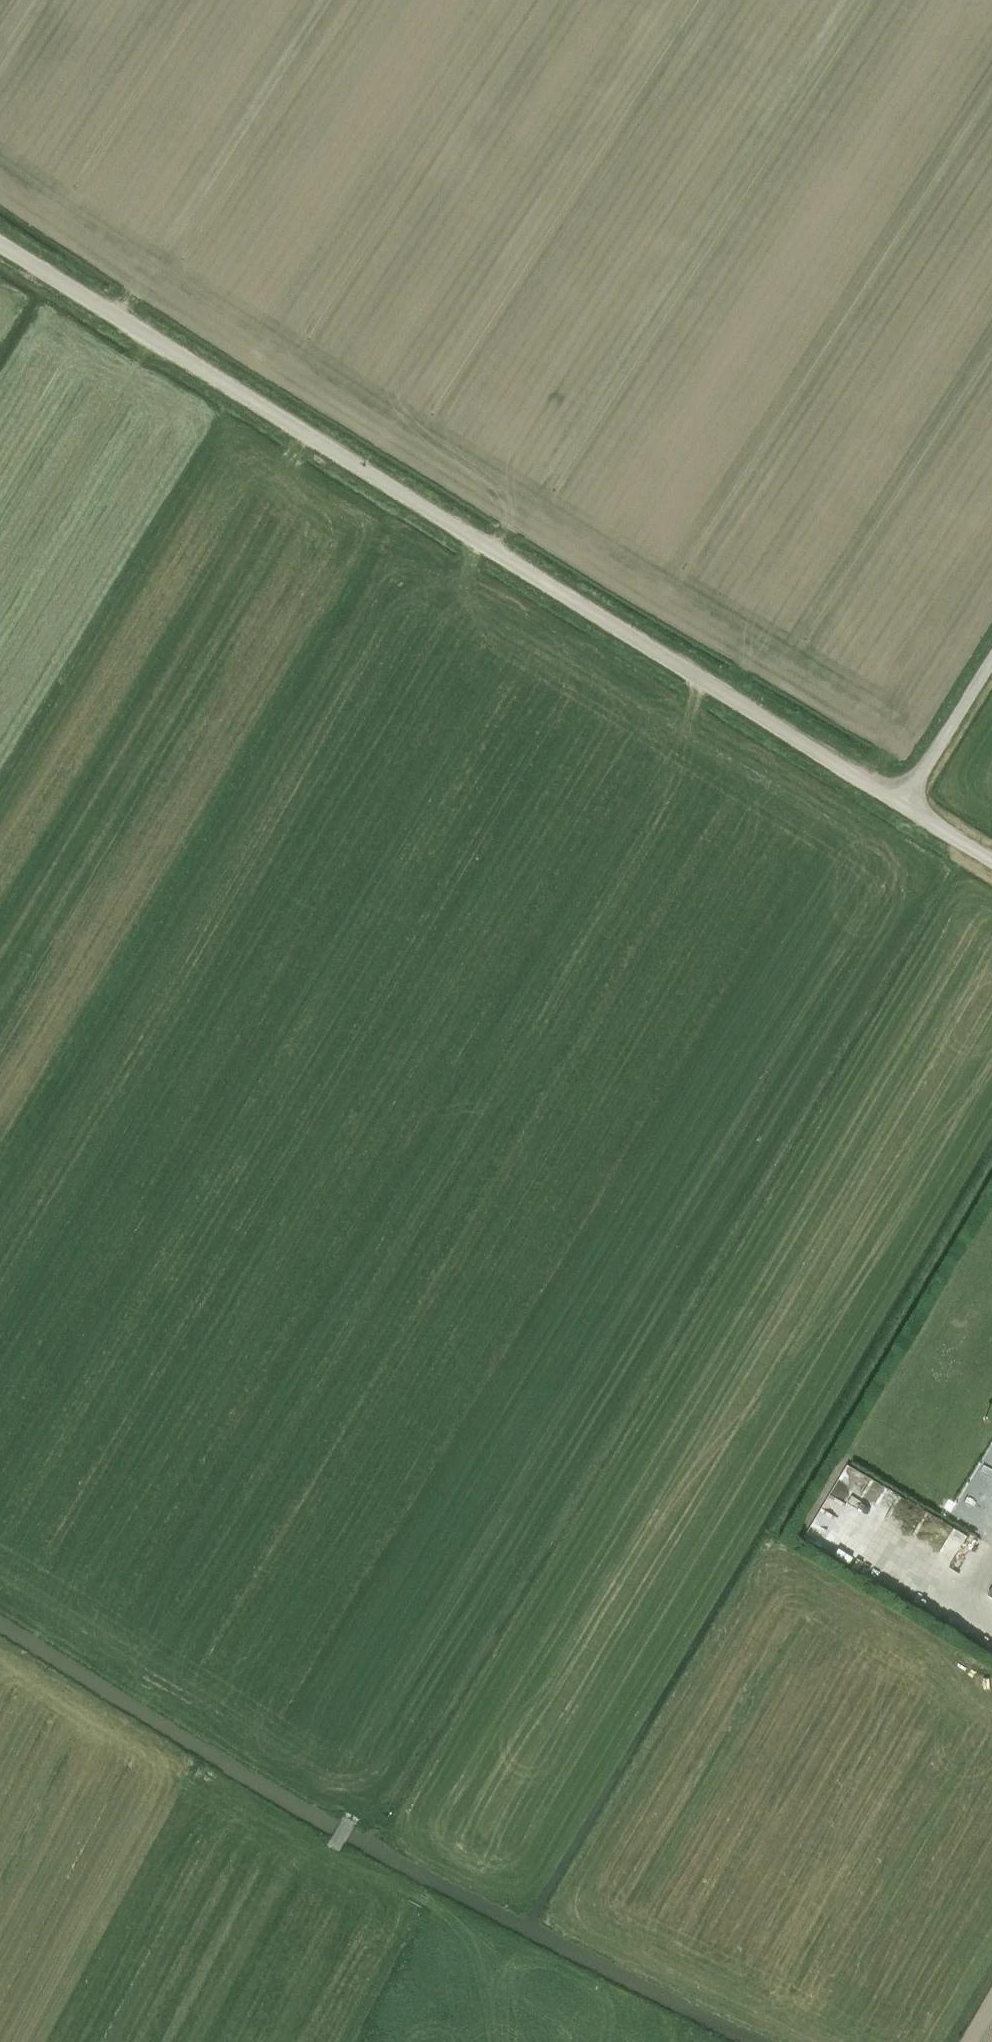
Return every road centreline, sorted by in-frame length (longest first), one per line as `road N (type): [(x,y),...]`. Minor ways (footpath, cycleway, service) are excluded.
road 1 (unclassified): [(892,801),(0,250)]
road 2 (unclassified): [(892,801),(991,641)]

